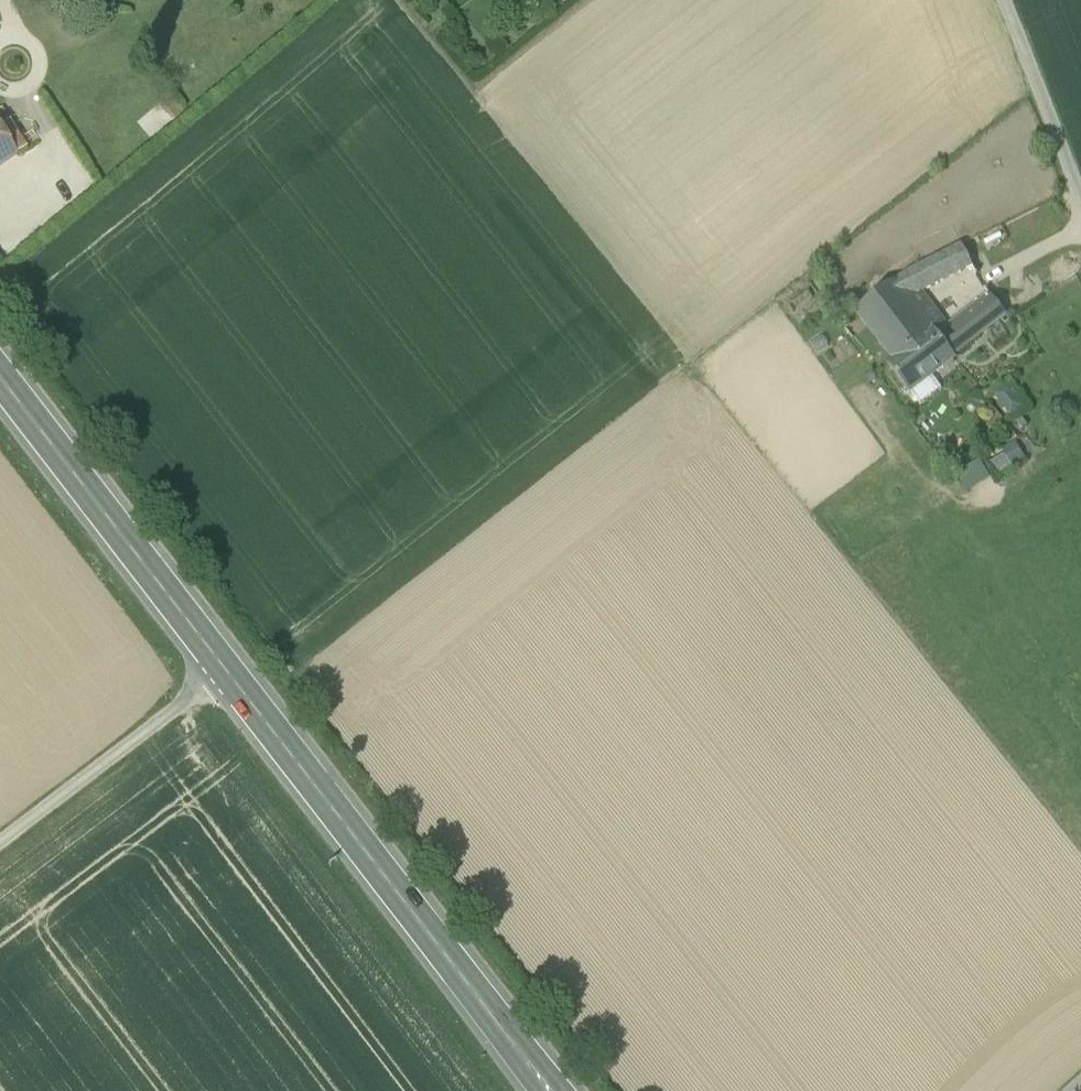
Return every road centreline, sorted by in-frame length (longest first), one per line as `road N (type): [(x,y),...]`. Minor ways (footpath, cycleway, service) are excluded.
road 1 (secondary): [(547,1090),(0,379)]
road 2 (track): [(226,672),(0,843)]
road 3 (unclassified): [(1080,198),(1003,0)]

